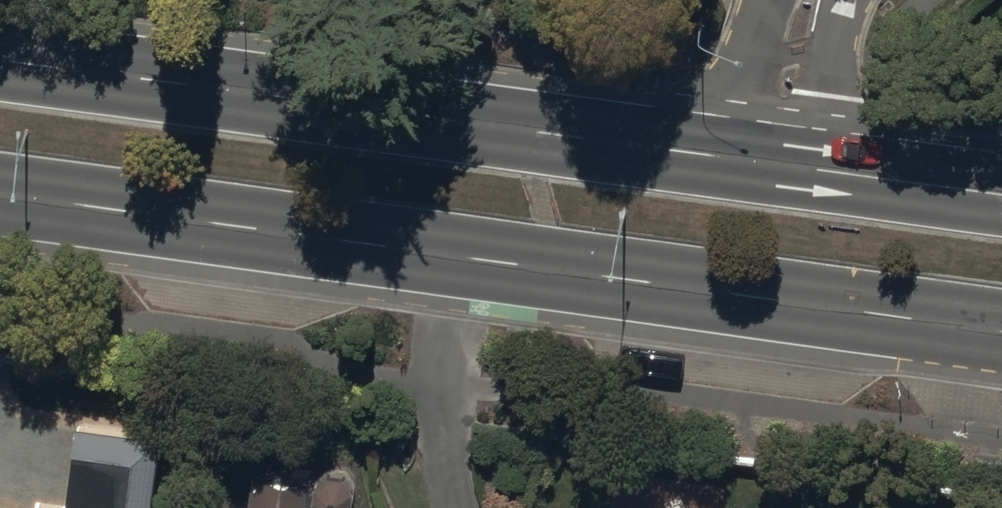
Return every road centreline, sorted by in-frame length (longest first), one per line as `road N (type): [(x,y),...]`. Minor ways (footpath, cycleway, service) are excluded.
road 1 (primary): [(0,60),(769,165)]
road 2 (primary): [(1001,331),(439,253)]
road 3 (primary): [(439,253),(0,193)]
road 4 (residential): [(455,507),(437,407),(439,253)]
road 5 (primary): [(769,165),(1001,196)]
road 6 (residential): [(769,165),(793,40),(810,0)]

